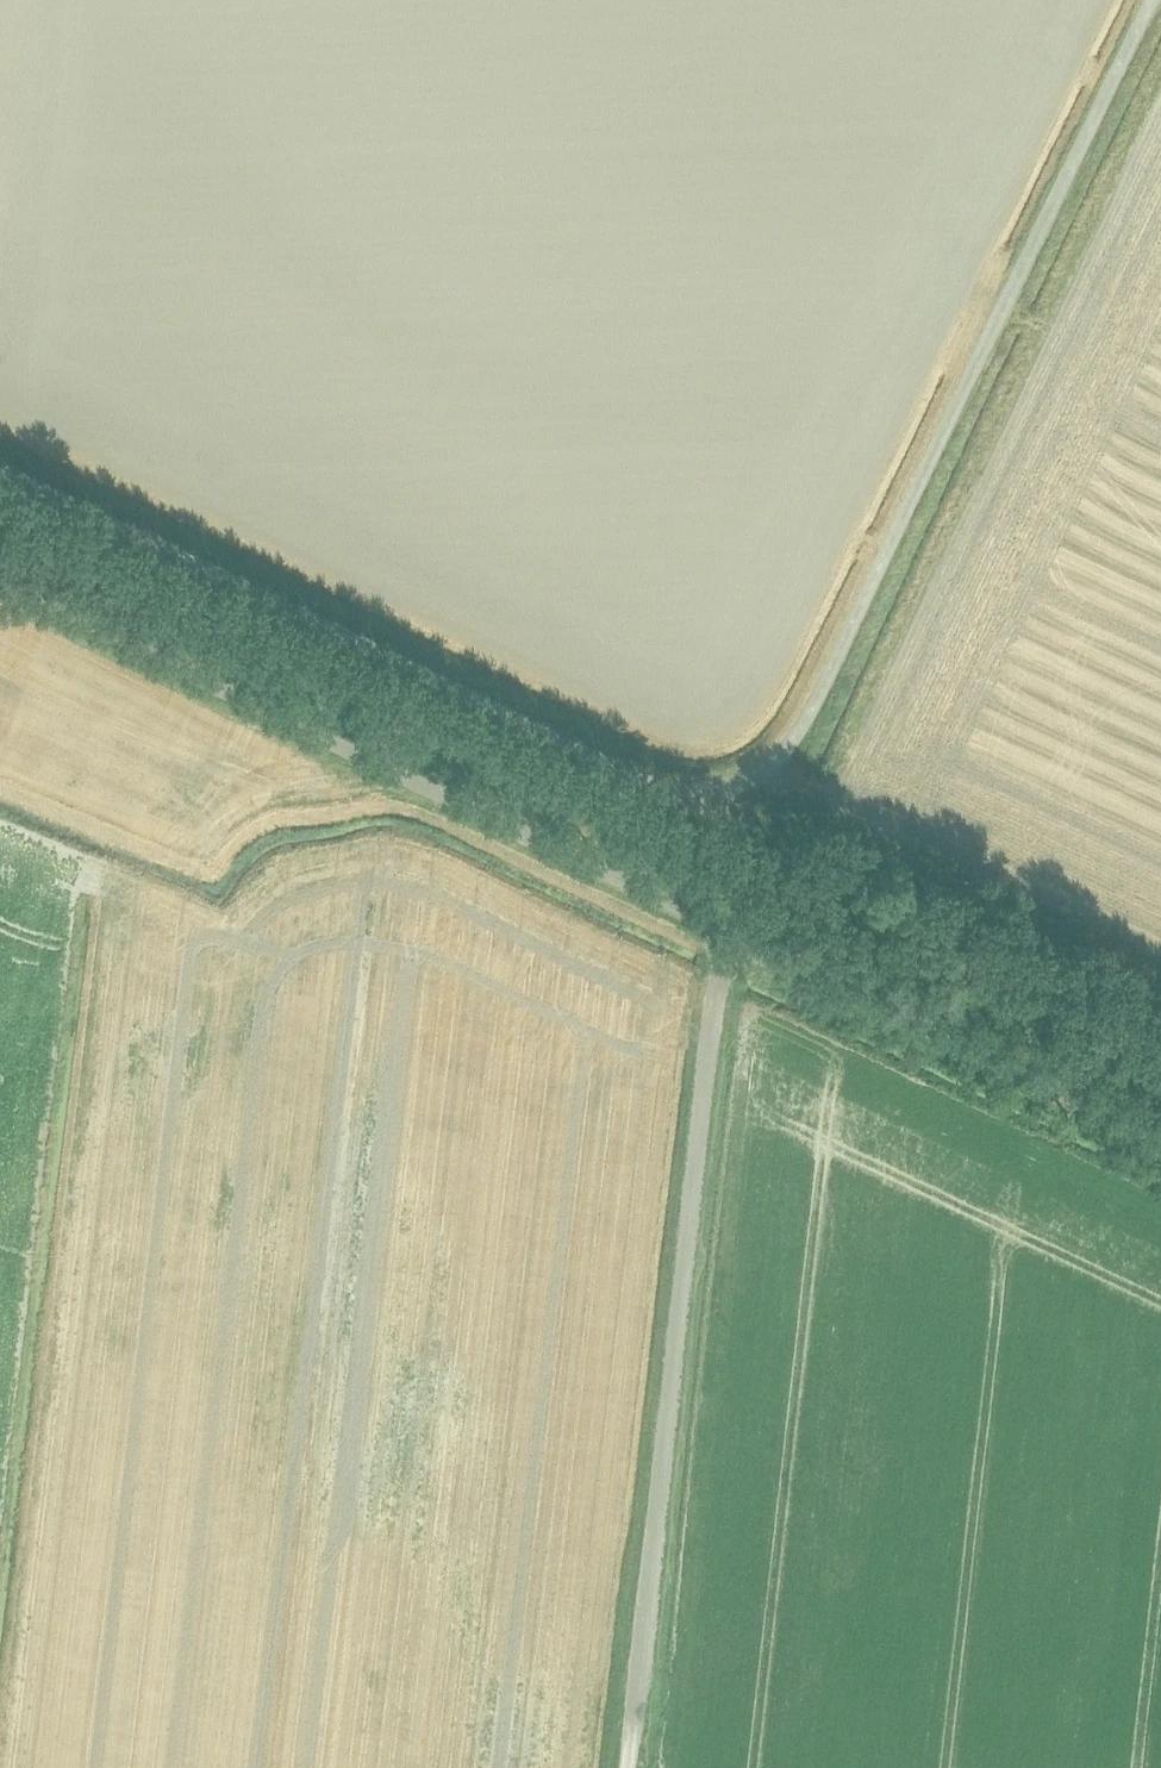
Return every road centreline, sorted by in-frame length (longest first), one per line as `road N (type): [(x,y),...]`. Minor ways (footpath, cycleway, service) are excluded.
road 1 (unclassified): [(0,470),(702,791),(762,770),(807,723),(1128,0)]
road 2 (track): [(0,578),(1160,1139)]
road 3 (track): [(742,937),(724,980),(658,1535)]
road 4 (unclassified): [(631,1767),(658,1535)]

